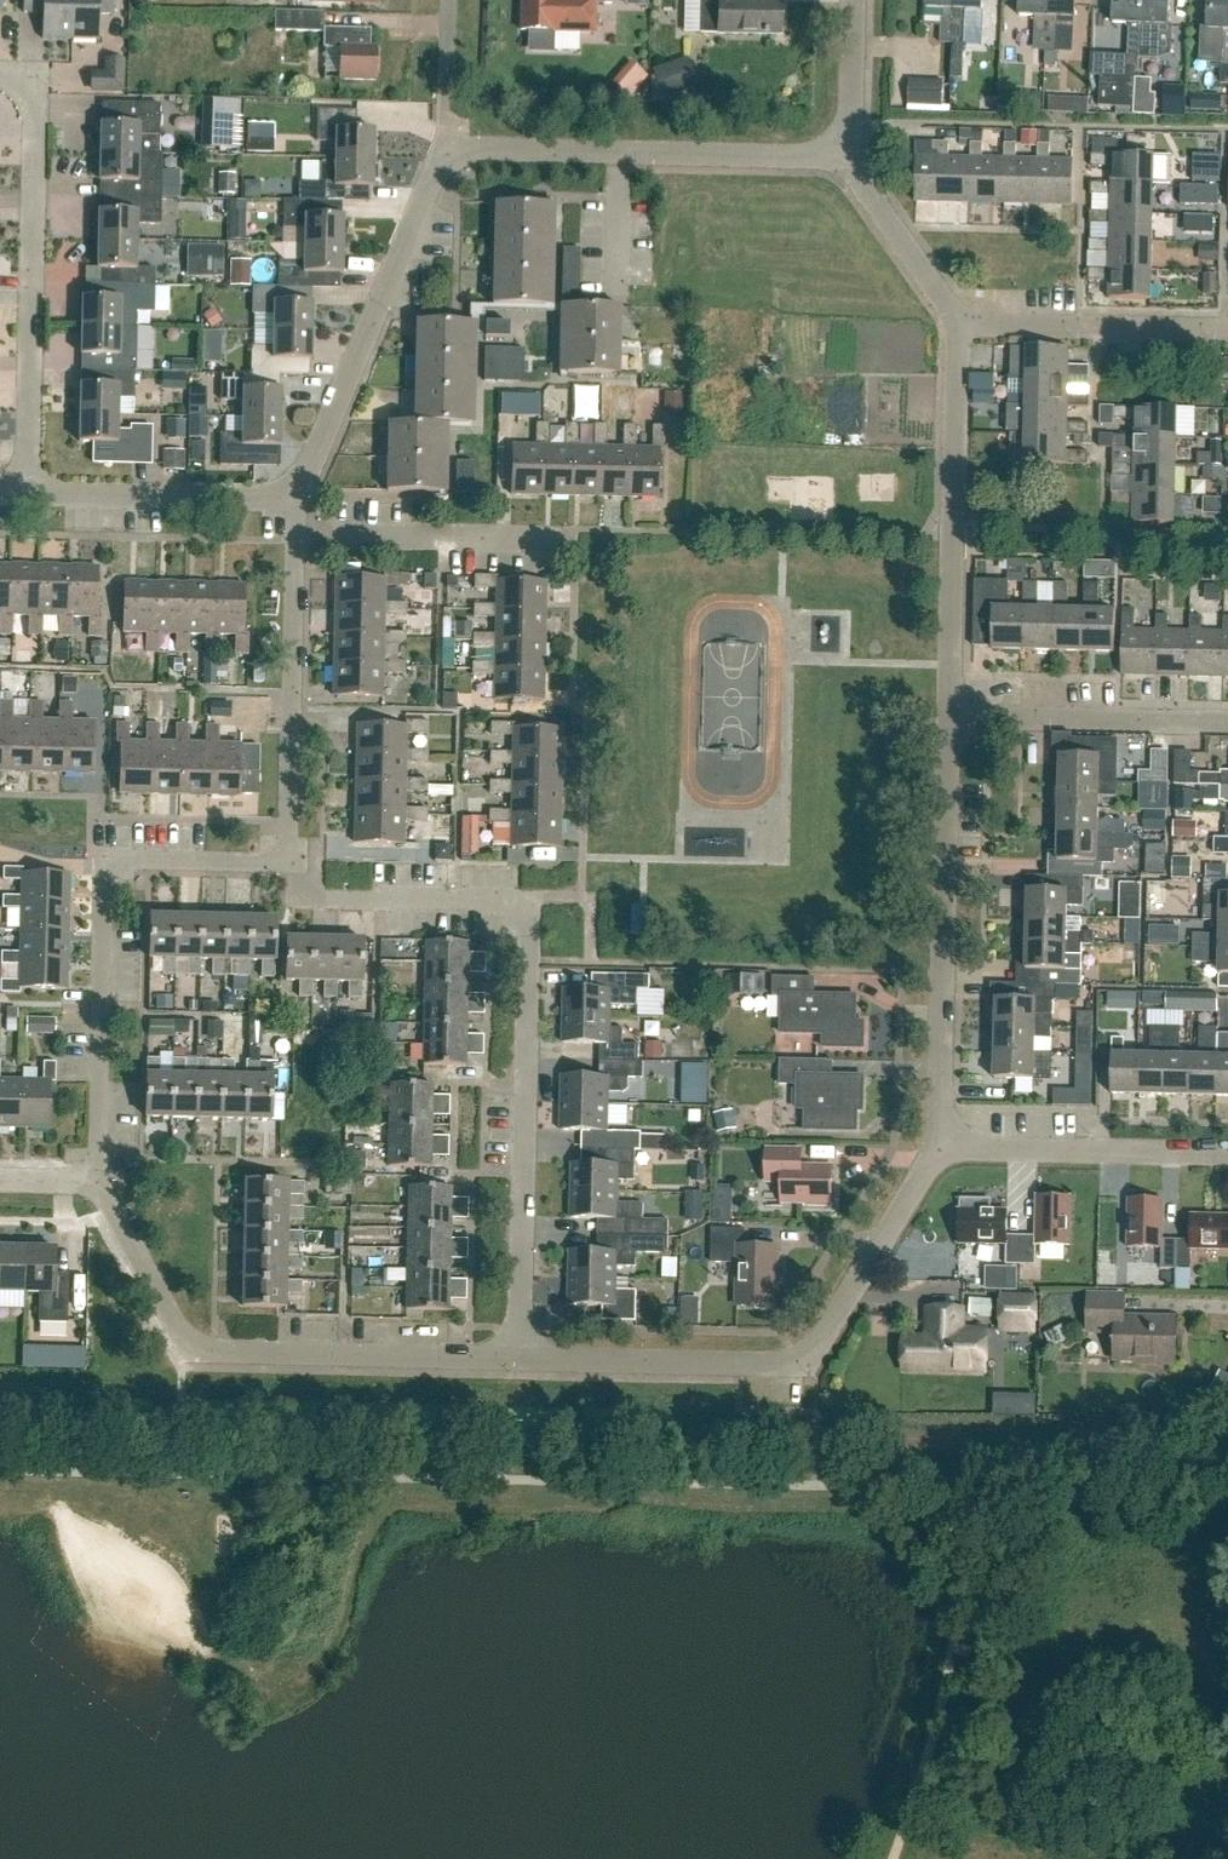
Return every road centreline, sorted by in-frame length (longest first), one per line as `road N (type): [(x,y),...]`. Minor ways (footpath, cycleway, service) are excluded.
road 1 (residential): [(521,1356),(525,908),(332,903),(302,886),(285,859)]
road 2 (residential): [(521,1356),(787,1359),(817,1342),(944,1144)]
road 3 (residential): [(95,1178),(197,1346),(521,1356)]
road 4 (residential): [(95,1178),(105,858),(285,859)]
road 5 (residential): [(26,492),(34,107),(26,83),(0,74)]
road 6 (residential): [(944,1144),(945,719)]
road 7 (residential): [(847,156),(441,147)]
road 8 (residential): [(945,719),(957,322)]
road 9 (residential): [(441,147),(291,497)]
road 10 (residential): [(285,859),(294,535)]
road 11 (residential): [(1227,1156),(944,1144)]
road 12 (residential): [(1227,723),(945,719)]
road 13 (residential): [(574,540),(294,535)]
road 14 (residential): [(1227,331),(957,322)]
road 15 (residential): [(291,497),(26,492)]
road 16 (residential): [(957,322),(847,156)]
road 17 (residential): [(847,156),(852,0)]
road 18 (residential): [(441,147),(446,0)]

